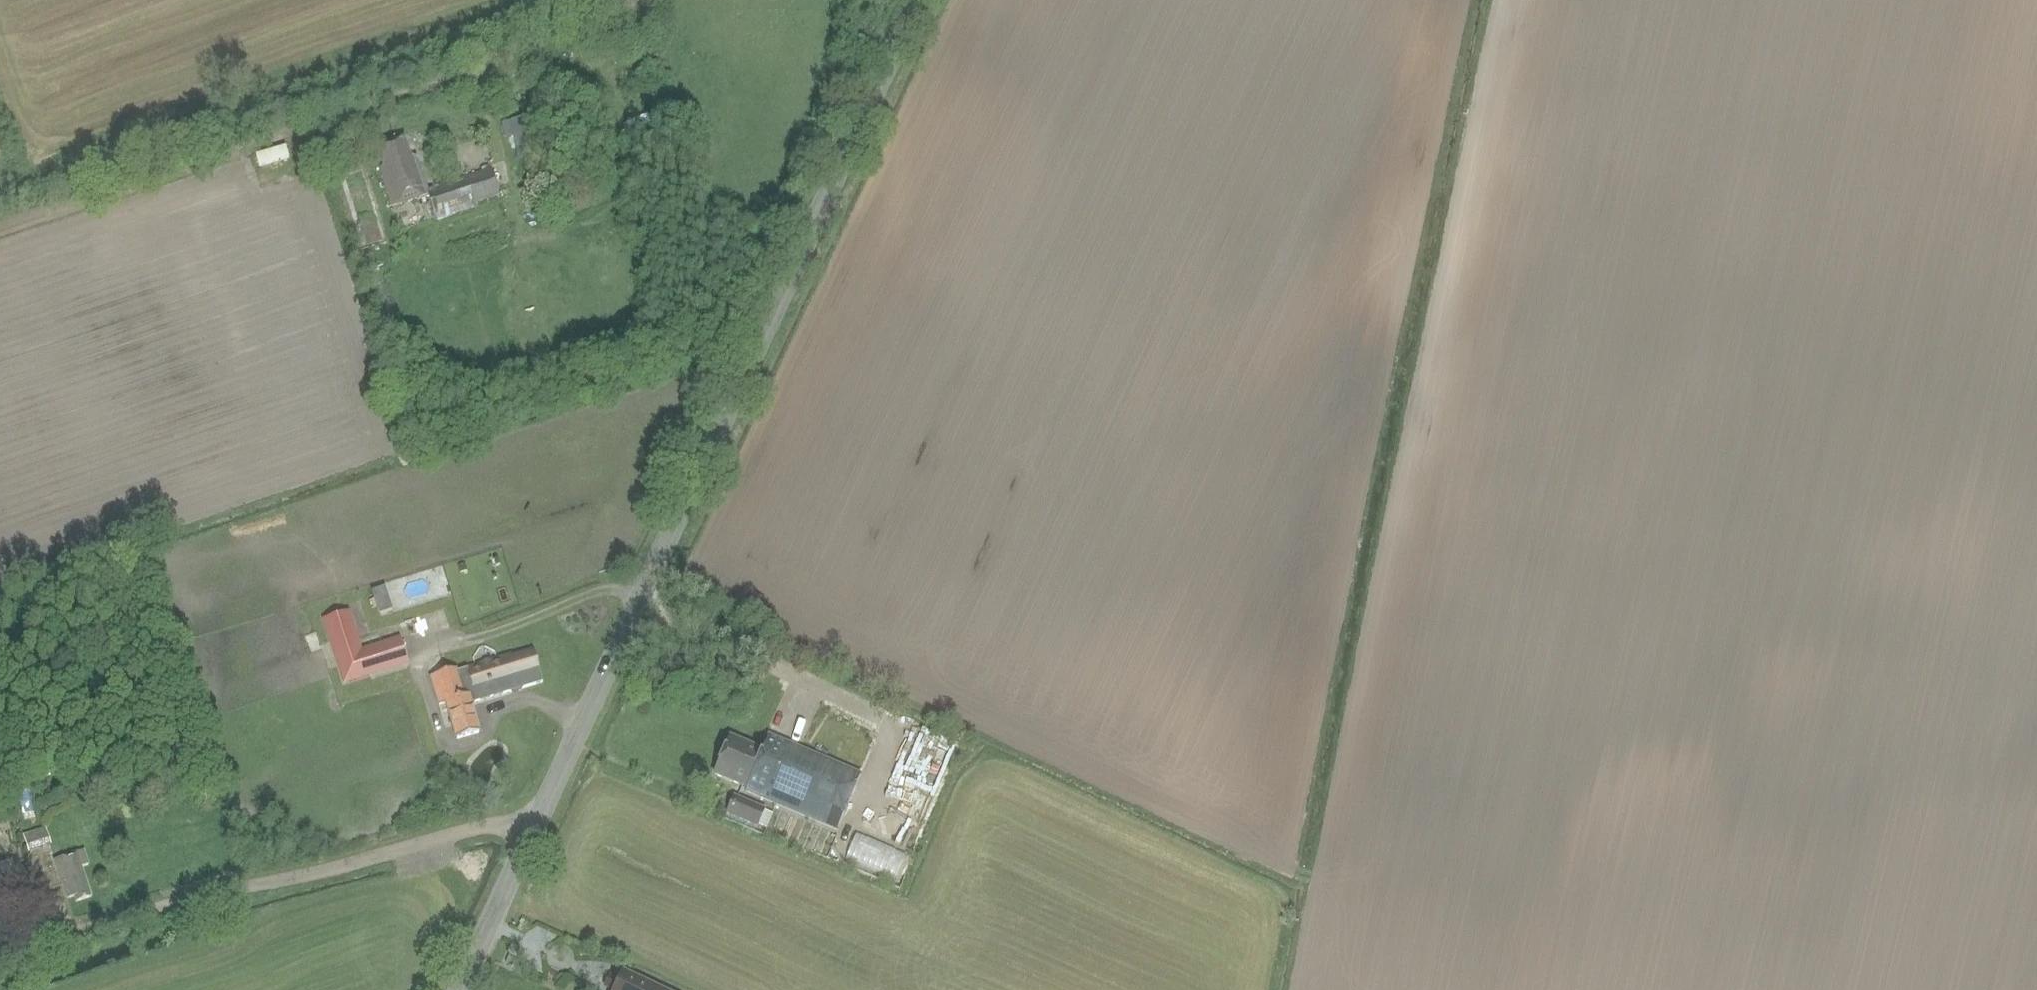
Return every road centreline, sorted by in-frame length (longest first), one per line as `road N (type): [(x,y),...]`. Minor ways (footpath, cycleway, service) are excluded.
road 1 (tertiary): [(457,989),(912,0)]
road 2 (track): [(0,222),(629,0)]
road 3 (track): [(0,960),(179,903),(492,826),(532,824)]

